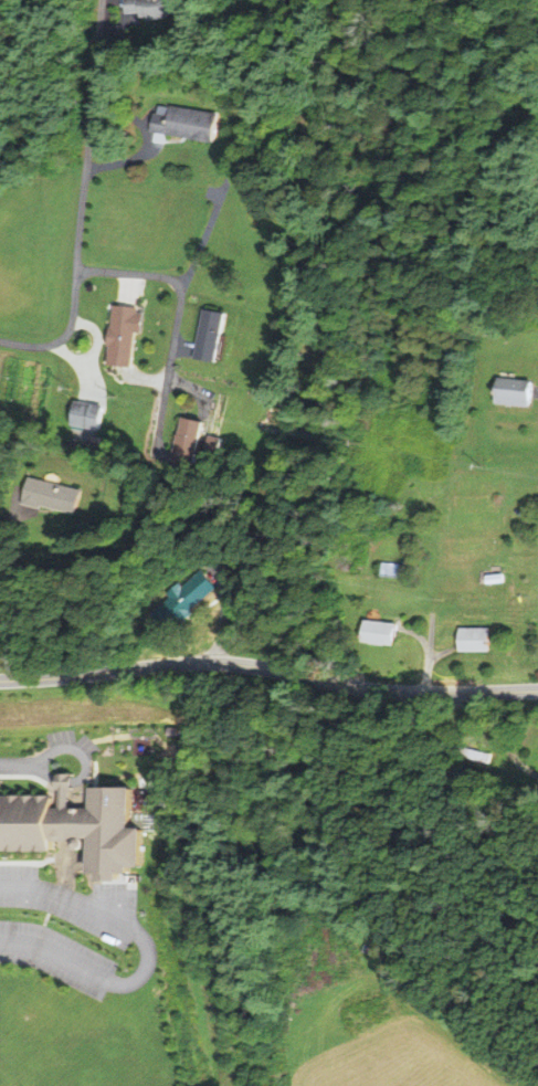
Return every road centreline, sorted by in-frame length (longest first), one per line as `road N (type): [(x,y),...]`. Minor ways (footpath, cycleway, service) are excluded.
road 1 (tertiary): [(537,692),(349,688),(215,662),(0,682)]
road 2 (residential): [(53,345),(73,320),(98,38)]

